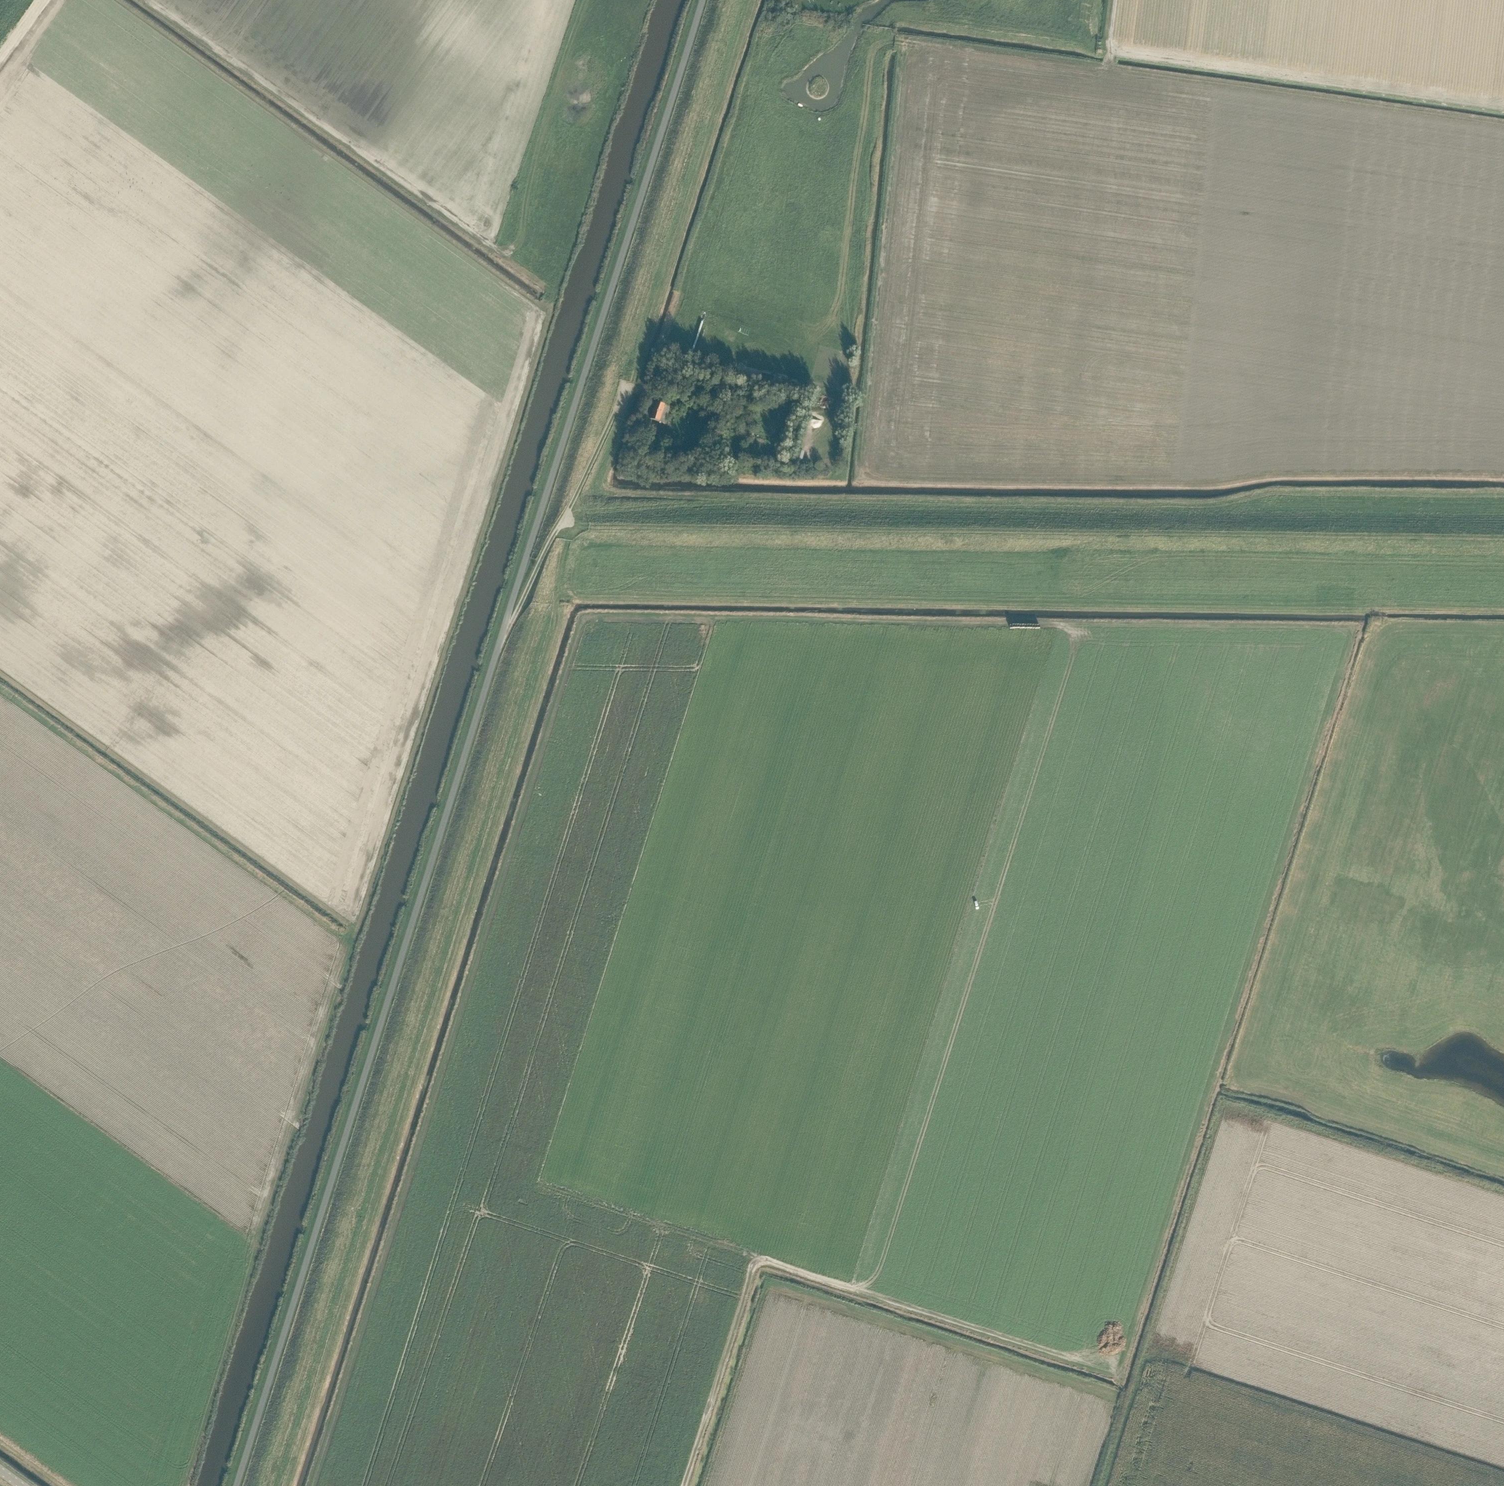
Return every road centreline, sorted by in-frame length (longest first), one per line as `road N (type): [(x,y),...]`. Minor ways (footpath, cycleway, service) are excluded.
road 1 (unclassified): [(235,1485),(703,0)]
road 2 (track): [(587,0),(533,168),(524,235),(507,251),(483,243),(145,0)]

